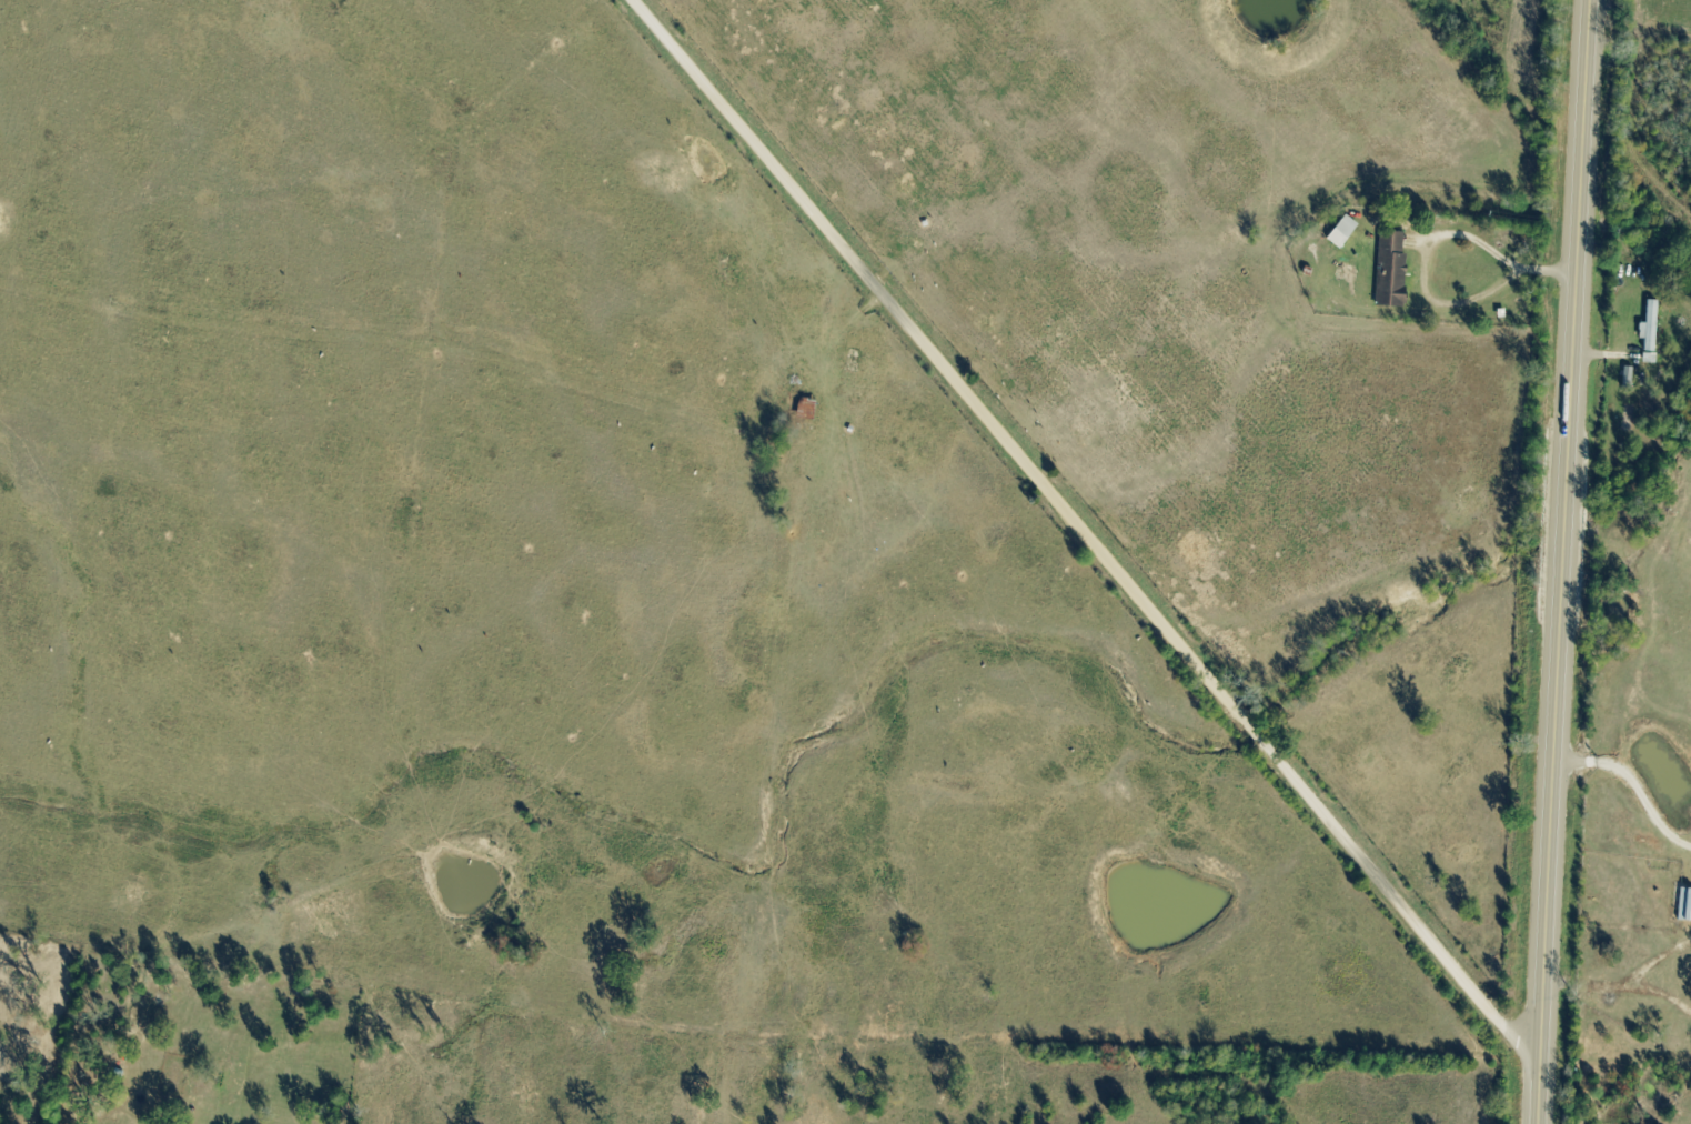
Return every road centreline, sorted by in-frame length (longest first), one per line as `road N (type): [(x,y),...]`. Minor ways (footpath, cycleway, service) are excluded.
road 1 (residential): [(1542,1068),(1492,1020),(636,0)]
road 2 (primary): [(1540,1123),(1593,0)]

